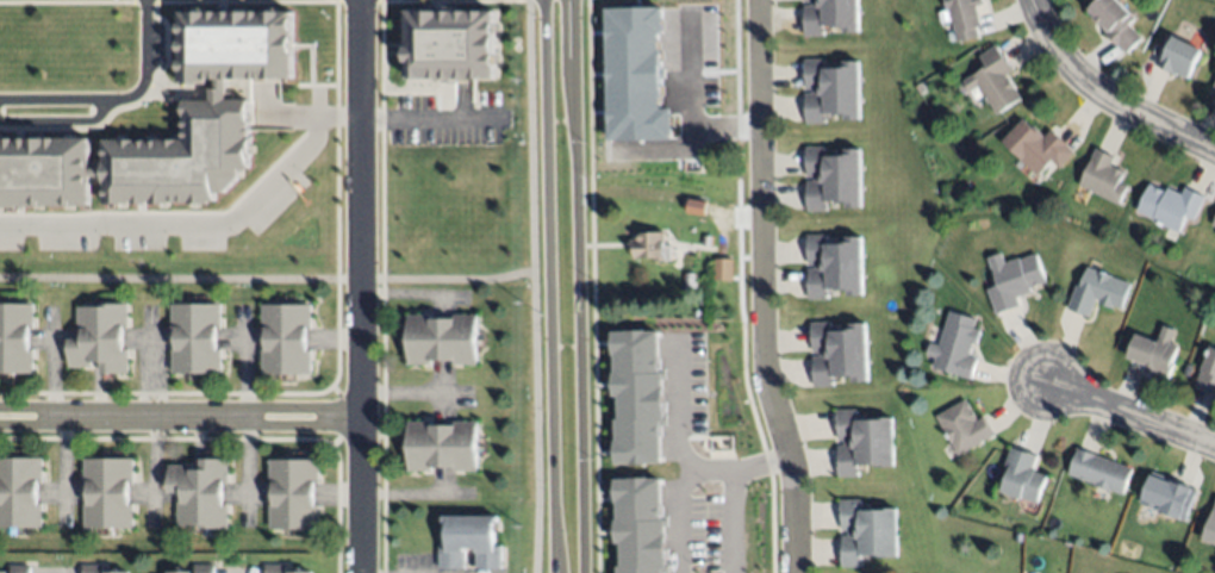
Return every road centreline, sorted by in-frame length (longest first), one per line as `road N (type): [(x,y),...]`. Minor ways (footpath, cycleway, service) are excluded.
road 1 (residential): [(797,572),(796,473),(770,356),(758,0)]
road 2 (tertiary): [(581,572),(570,0)]
road 3 (tertiary): [(541,0),(551,572)]
road 4 (residential): [(363,572),(354,0)]
road 5 (residential): [(0,416),(357,416)]
road 6 (residential): [(1214,149),(1080,77),(1043,26),(1035,0)]
road 7 (residential): [(144,0),(144,70),(132,95),(0,101)]
road 8 (residential): [(1214,447),(1042,381)]

